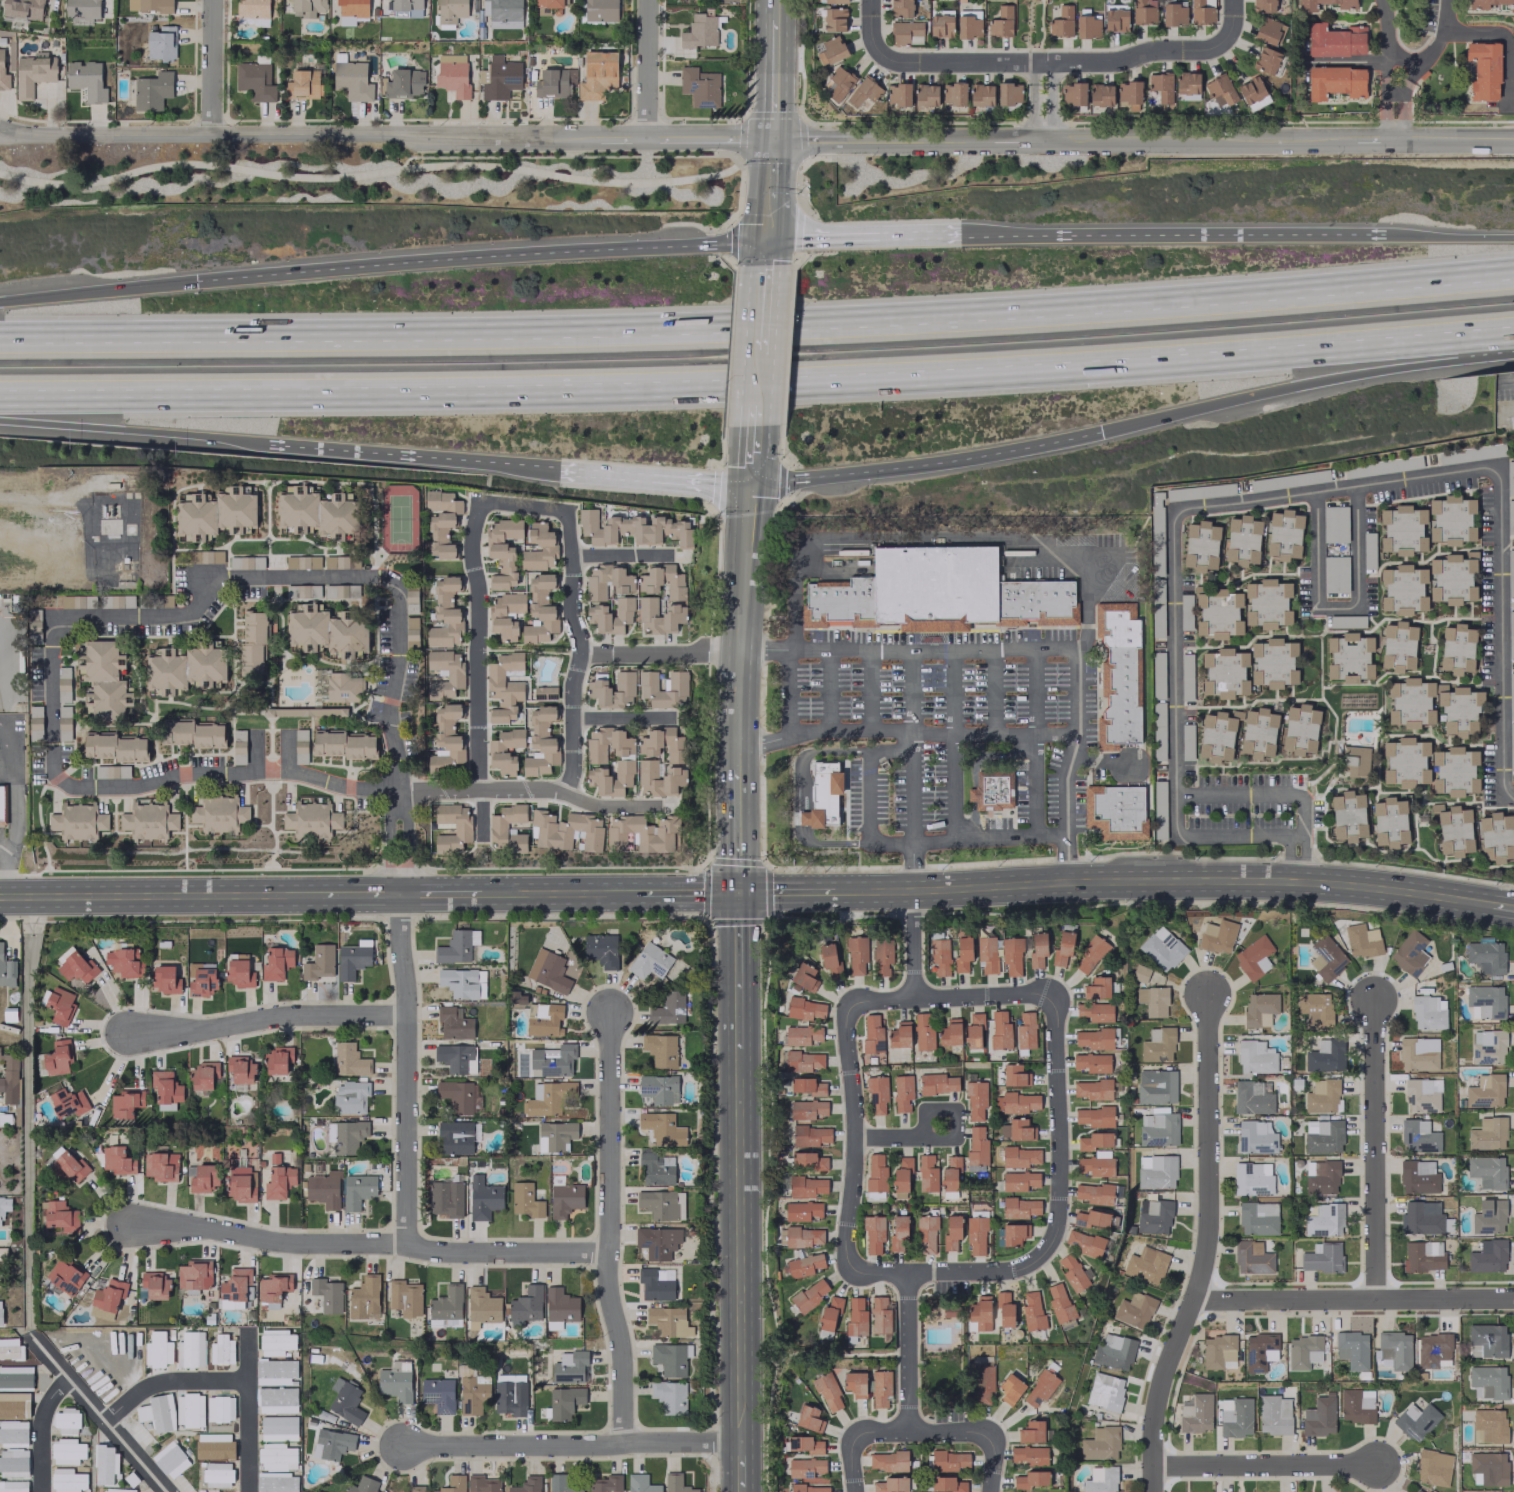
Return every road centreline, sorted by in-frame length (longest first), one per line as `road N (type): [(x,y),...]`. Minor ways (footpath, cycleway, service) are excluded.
road 1 (motorway): [(0,402),(1109,365),(1513,325)]
road 2 (motorway): [(1513,268),(861,325),(0,335)]
road 3 (residential): [(0,128),(1036,146),(1513,139)]
road 4 (secondary): [(840,890),(1300,881),(1483,902)]
road 5 (motorway): [(765,239),(196,282)]
road 6 (residential): [(1207,997),(1210,1229),(1157,1398),(1153,1491)]
road 7 (residential): [(130,1226),(445,1252),(611,1253)]
road 8 (residential): [(608,1010),(607,1281),(621,1346),(623,1442)]
road 9 (motorway): [(1104,431),(1313,381),(1513,348)]
road 10 (motorway): [(1387,236),(980,234)]
road 11 (secondary): [(738,1051),(741,1442)]
road 12 (motorway): [(749,484),(958,460),(1104,431)]
road 13 (residential): [(397,894),(407,989),(407,1245)]
road 14 (residential): [(481,839),(477,585),(469,552),(477,501)]
road 15 (residential): [(882,55),(917,63),(1087,63),(1219,43)]
road 16 (residential): [(402,1447),(741,1442)]
road 17 (residential): [(1192,1299),(1513,1297)]
road 18 (secondary): [(0,894),(315,894)]
road 19 (motorway): [(249,443),(557,470)]
road 20 (residential): [(1373,998),(1376,1299)]
road 21 (residential): [(563,793),(579,653),(567,607),(566,510)]
road 22 (secondary): [(749,484),(736,766)]
road 23 (residential): [(127,1034),(301,1013),(407,1015)]
road 24 (residential): [(853,1270),(845,1253),(853,1187),(851,1004)]
road 25 (residential): [(1052,996),(1057,1223),(1038,1259)]
road 26 (residential): [(395,788),(544,789),(597,806),(658,806)]
road 27 (motorway): [(0,420),(249,443)]
road 28 (residential): [(1152,1465),(1379,1464)]
road 29 (motorway): [(980,234),(765,239)]
road 30 (residential): [(31,1335),(167,1491)]
road 31 (residential): [(851,1004),(1052,996)]
road 32 (residential): [(854,1137),(959,1139),(959,1107),(928,1107),(927,1138)]
road 33 (motorway): [(196,282),(0,301)]
road 34 (motorway): [(557,470),(749,484)]
road 35 (residential): [(1038,1259),(1011,1272),(853,1270)]
road 36 (secondary): [(736,891),(738,1051)]
road 37 (residential): [(579,653),(738,649)]
road 38 (residential): [(248,1491),(248,1332)]
road 39 (residential): [(909,1275),(911,1432)]
road 40 (residential): [(106,1421),(146,1388),(168,1381),(248,1380)]
road 41 (secondary): [(485,893),(638,892)]
road 42 (residential): [(992,1433),(869,1430),(858,1439)]
road 43 (residential): [(645,0),(644,137)]
road 44 (residential): [(211,133),(212,0)]
road 45 (secondary): [(773,6),(771,138)]
road 46 (motorway): [(1513,237),(1387,236)]
road 47 (secondary): [(736,766),(736,891)]
road 48 (residential): [(42,1491),(44,1413),(69,1380)]

